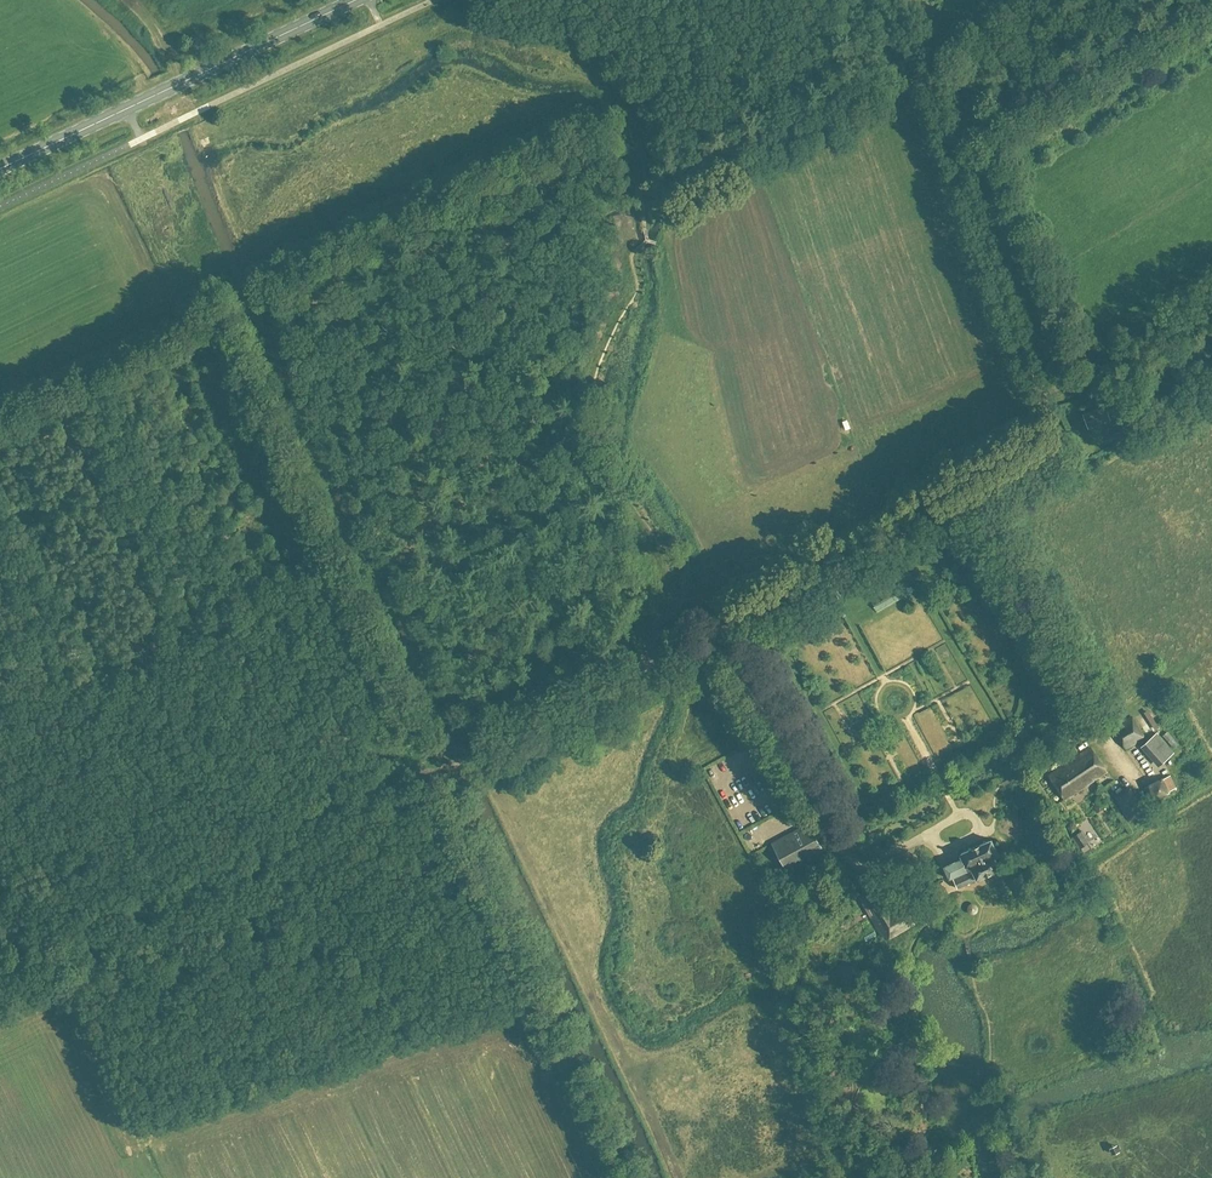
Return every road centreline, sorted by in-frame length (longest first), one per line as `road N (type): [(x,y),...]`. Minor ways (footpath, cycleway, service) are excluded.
road 1 (track): [(209,317),(627,1177)]
road 2 (track): [(0,991),(651,665)]
road 3 (unclassified): [(969,488),(1041,444),(1049,420),(958,154),(893,0)]
road 4 (unclassified): [(797,822),(697,643),(969,488)]
road 5 (secondary): [(0,168),(351,1)]
road 6 (track): [(958,154),(1211,9)]
road 7 (unclassified): [(1096,716),(969,488)]

